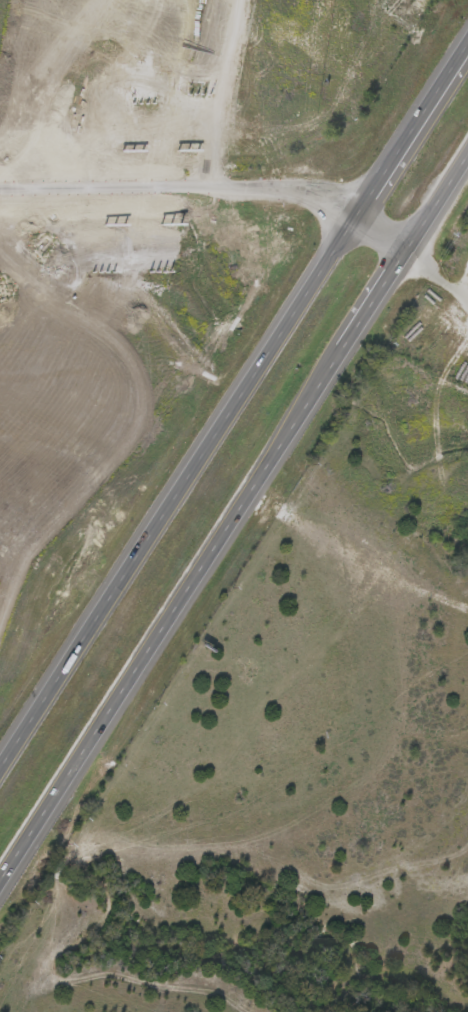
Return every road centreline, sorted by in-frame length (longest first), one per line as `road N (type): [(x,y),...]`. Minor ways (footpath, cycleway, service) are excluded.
road 1 (trunk): [(0,880),(467,151)]
road 2 (trunk): [(467,47),(0,767)]
road 3 (residential): [(68,179),(275,183),(322,194),(402,251)]

